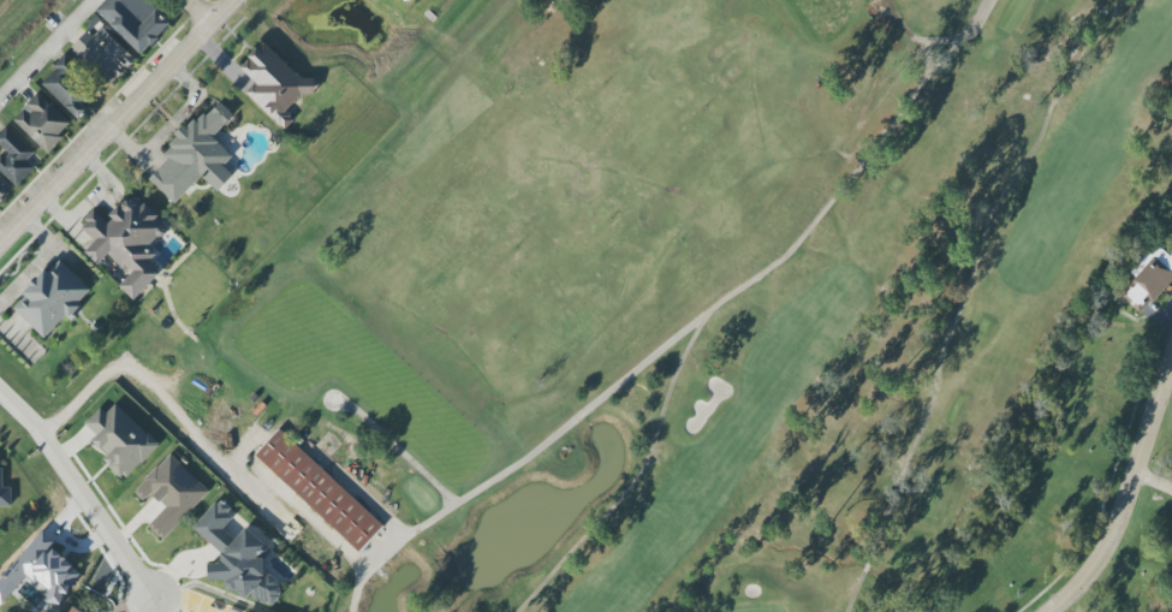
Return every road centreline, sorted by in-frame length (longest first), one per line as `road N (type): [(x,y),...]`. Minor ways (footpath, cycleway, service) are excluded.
road 1 (residential): [(234,0),(0,244)]
road 2 (residential): [(1171,356),(1107,547),(1051,611)]
road 3 (residential): [(42,433),(154,599)]

